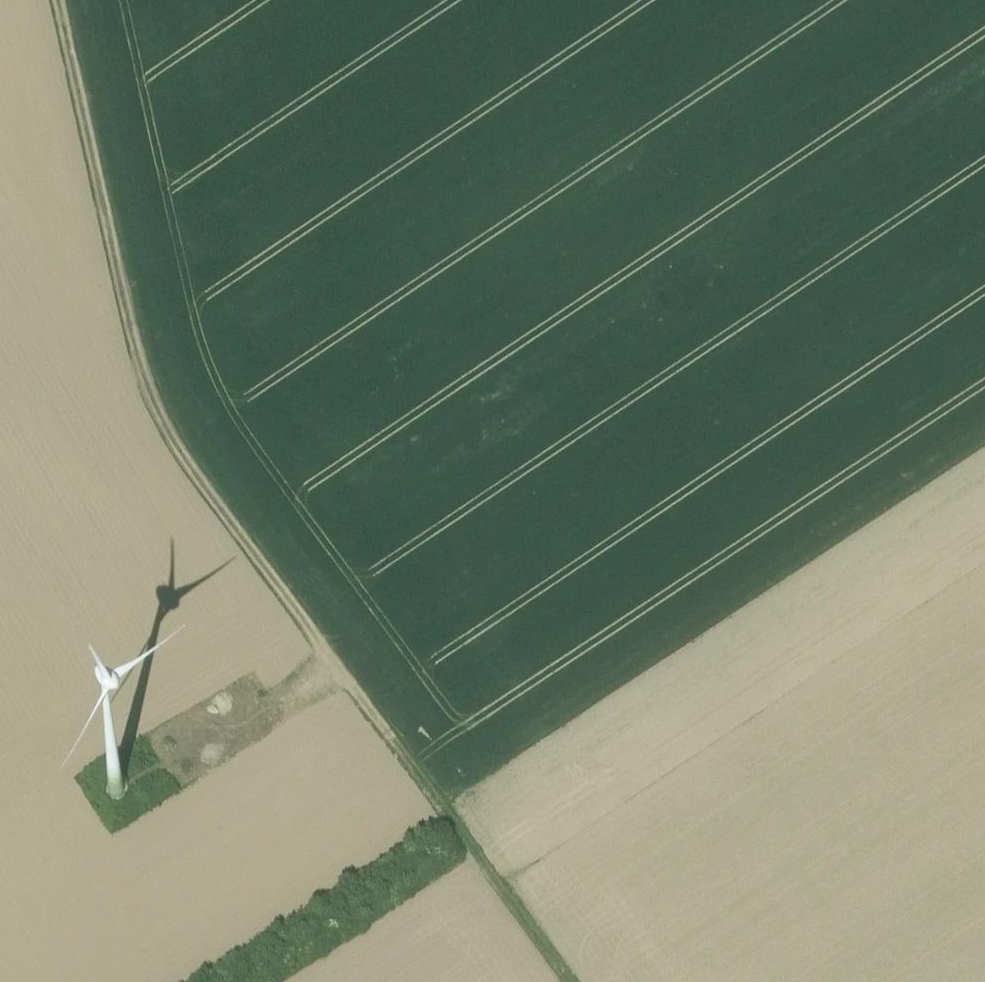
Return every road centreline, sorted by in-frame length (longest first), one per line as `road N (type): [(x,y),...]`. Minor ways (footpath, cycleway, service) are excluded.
road 1 (track): [(56,0),(152,418),(568,981)]

